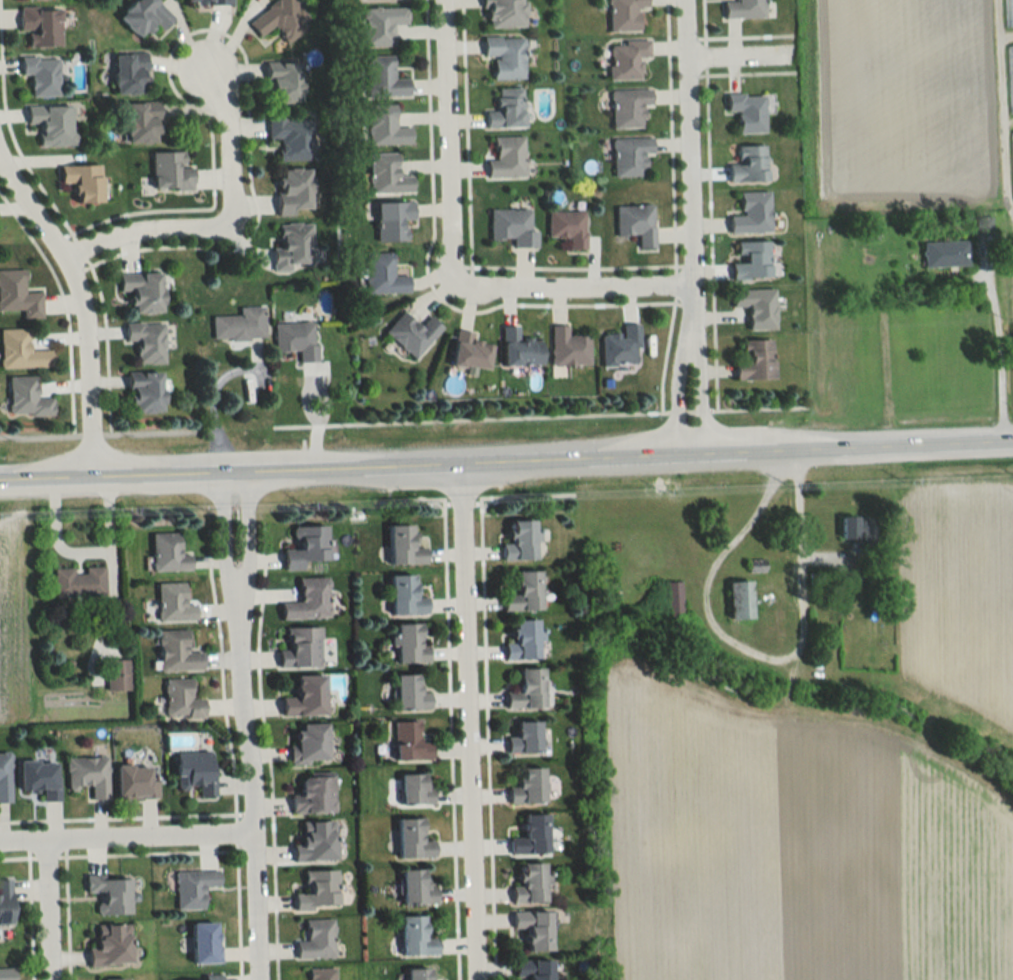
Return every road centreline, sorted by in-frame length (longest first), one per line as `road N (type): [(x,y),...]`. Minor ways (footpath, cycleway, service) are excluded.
road 1 (secondary): [(0,479),(1012,440)]
road 2 (residential): [(473,979),(457,464)]
road 3 (residential): [(235,582),(255,815),(258,979)]
road 4 (residential): [(0,149),(78,287),(95,476)]
road 5 (residential): [(688,348),(679,0)]
road 6 (residential): [(207,53),(226,104),(234,214),(219,225),(119,229),(62,257)]
road 7 (residential): [(442,0),(446,264)]
road 8 (residential): [(255,834),(0,838)]
road 9 (residential): [(446,264),(460,284),(480,289),(689,291)]
road 10 (residential): [(224,472),(226,568),(235,582),(245,566),(243,472)]
road 11 (residential): [(699,455),(688,348),(679,359),(681,456)]
road 12 (residential): [(48,837),(52,979)]

